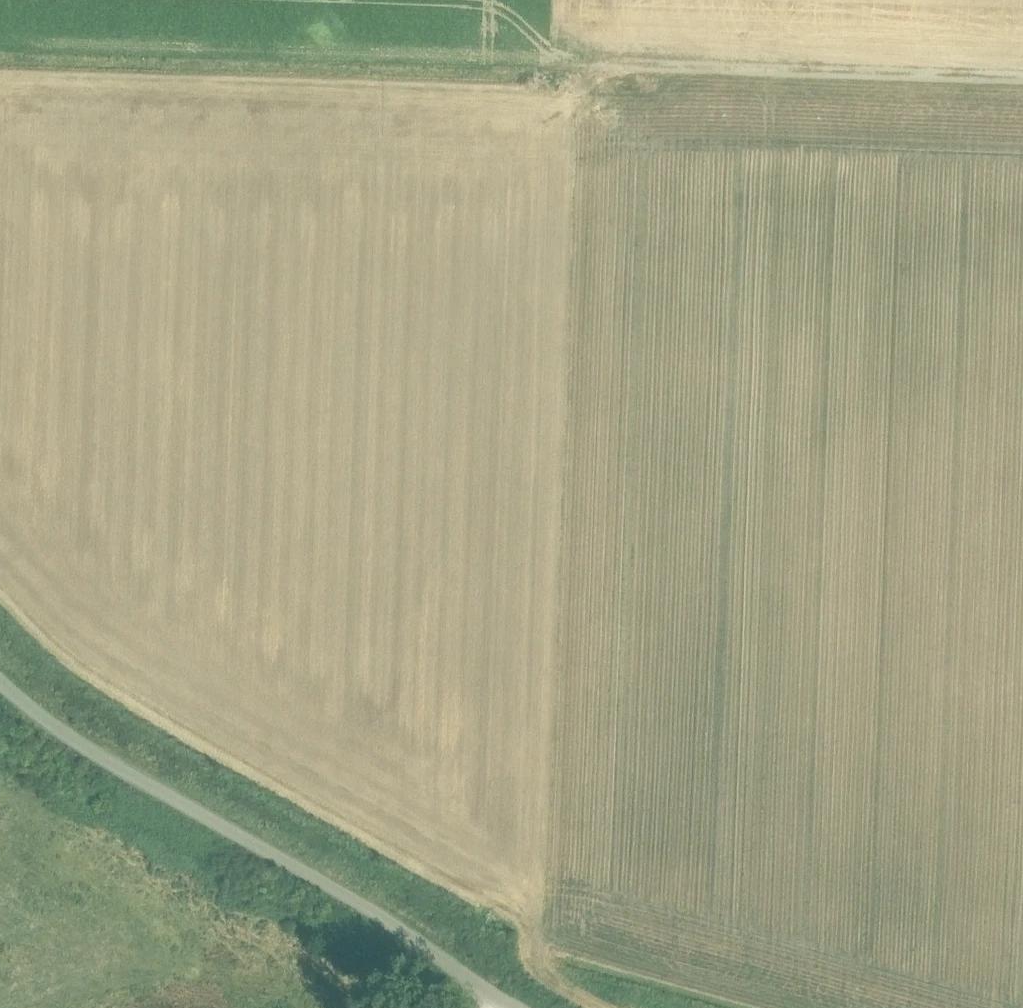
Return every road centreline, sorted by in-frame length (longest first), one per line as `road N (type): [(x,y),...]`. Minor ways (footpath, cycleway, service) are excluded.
road 1 (unclassified): [(505,1007),(43,729),(0,691)]

